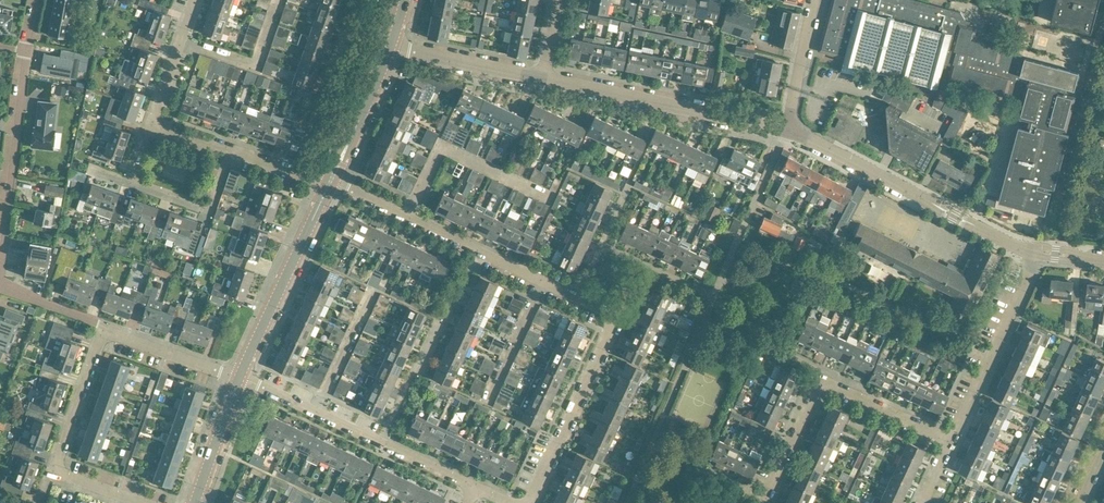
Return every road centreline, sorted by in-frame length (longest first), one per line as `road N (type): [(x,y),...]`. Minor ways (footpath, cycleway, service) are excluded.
road 1 (residential): [(528,502),(617,314),(328,186)]
road 2 (tertiary): [(787,127),(1037,252)]
road 3 (residential): [(763,502),(820,380),(951,441)]
road 4 (residential): [(479,487),(238,378)]
road 5 (tertiary): [(545,77),(787,127)]
road 6 (residential): [(138,502),(54,472),(103,326)]
road 7 (tertiary): [(238,378),(328,186)]
road 8 (residential): [(951,441),(1037,252)]
road 9 (residential): [(0,239),(24,50)]
road 10 (tertiary): [(391,50),(545,77)]
road 11 (residential): [(231,151),(210,211),(126,185)]
road 12 (tertiary): [(328,186),(391,50)]
road 13 (residential): [(179,41),(253,66),(279,0)]
road 14 (residential): [(238,378),(103,326)]
road 15 (tertiary): [(194,502),(238,378)]
road 16 (residential): [(787,127),(815,0)]

